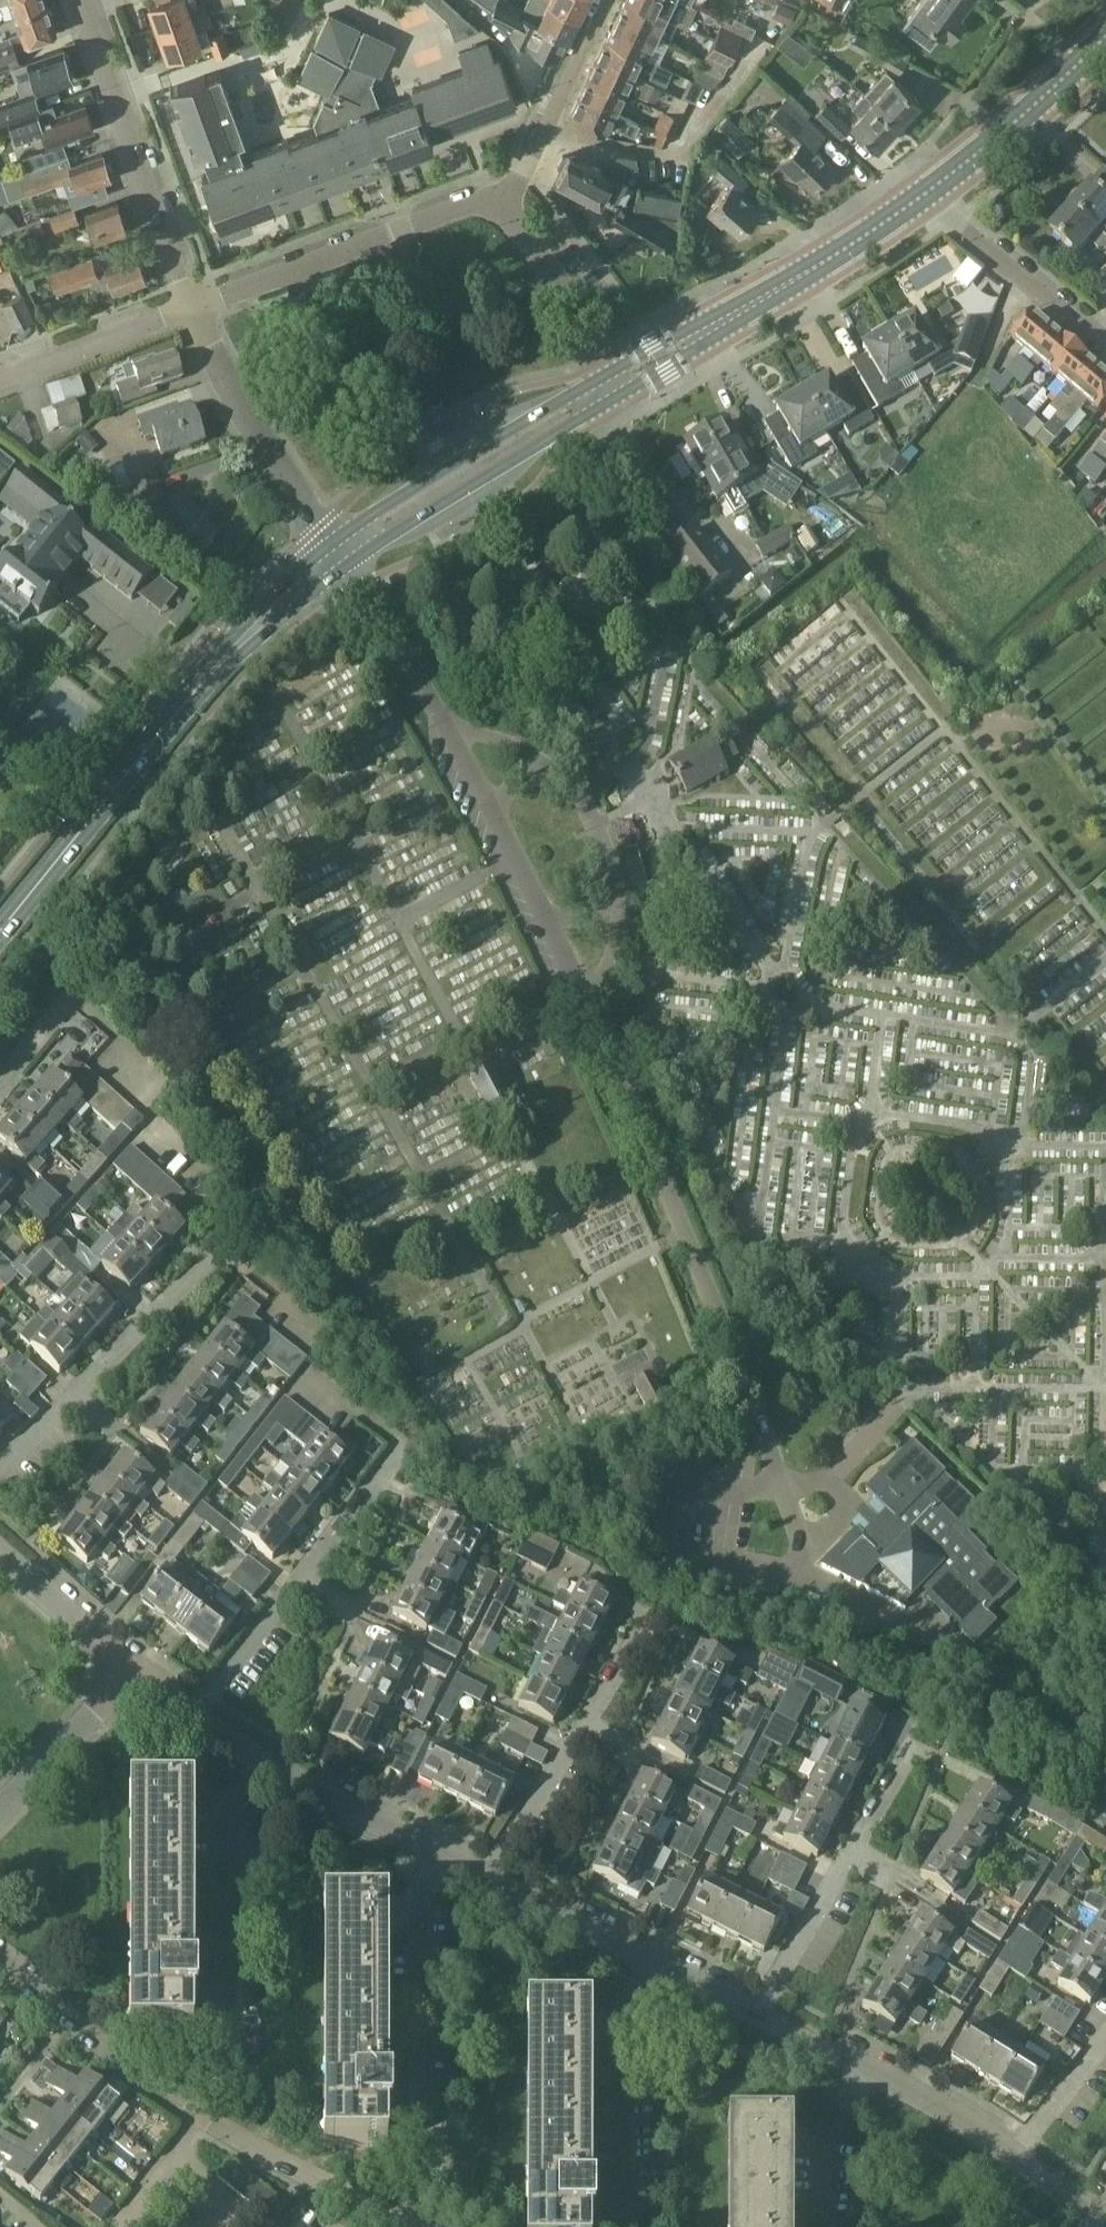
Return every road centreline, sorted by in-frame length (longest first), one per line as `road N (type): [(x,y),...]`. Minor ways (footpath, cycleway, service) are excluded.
road 1 (tertiary): [(345,550),(923,196)]
road 2 (unclassified): [(856,1445),(823,1475),(783,1470),(722,1297),(585,1004)]
road 3 (tertiary): [(0,926),(129,758),(263,619),(345,550)]
road 4 (residential): [(0,1469),(256,1208)]
road 5 (residential): [(194,1711),(405,1445)]
road 6 (residential): [(417,2181),(416,1906),(442,1853)]
road 7 (residential): [(193,306),(80,0)]
road 8 (residential): [(193,306),(501,201)]
road 9 (residential): [(231,2071),(230,1803),(258,1756)]
road 10 (residential): [(754,2012),(920,1737)]
road 11 (residential): [(488,1874),(656,1609)]
road 12 (residential): [(345,550),(215,368),(193,306)]
road 13 (residential): [(619,2226),(619,2023),(655,1963)]
road 14 (residential): [(206,2116),(0,1960)]
road 15 (tertiary): [(923,196),(1105,34)]
road 16 (residential): [(413,2226),(206,2116)]
road 17 (residential): [(1105,339),(1084,332),(923,196)]
road 18 (residential): [(501,201),(606,0)]
road 19 (residential): [(442,1853),(258,1756)]
road 20 (residential): [(0,379),(193,306)]
road 21 (unclassified): [(450,727),(345,550)]
road 22 (residential): [(0,1814),(137,1674)]
road 23 (residential): [(655,1963),(488,1874)]
road 24 (residential): [(137,1674),(0,1552)]
road 25 (residential): [(1011,2155),(866,2067)]
road 26 (residential): [(823,2226),(824,2155),(866,2067)]
road 27 (residential): [(1011,2155),(1105,2034)]
road 28 (residential): [(584,323),(501,201)]
road 29 (residential): [(114,2226),(206,2116)]
road 30 (unclassified): [(618,898),(608,847),(561,777)]
road 31 (residential): [(866,2067),(754,2012)]
road 32 (unclassified): [(561,777),(516,745),(450,727)]

